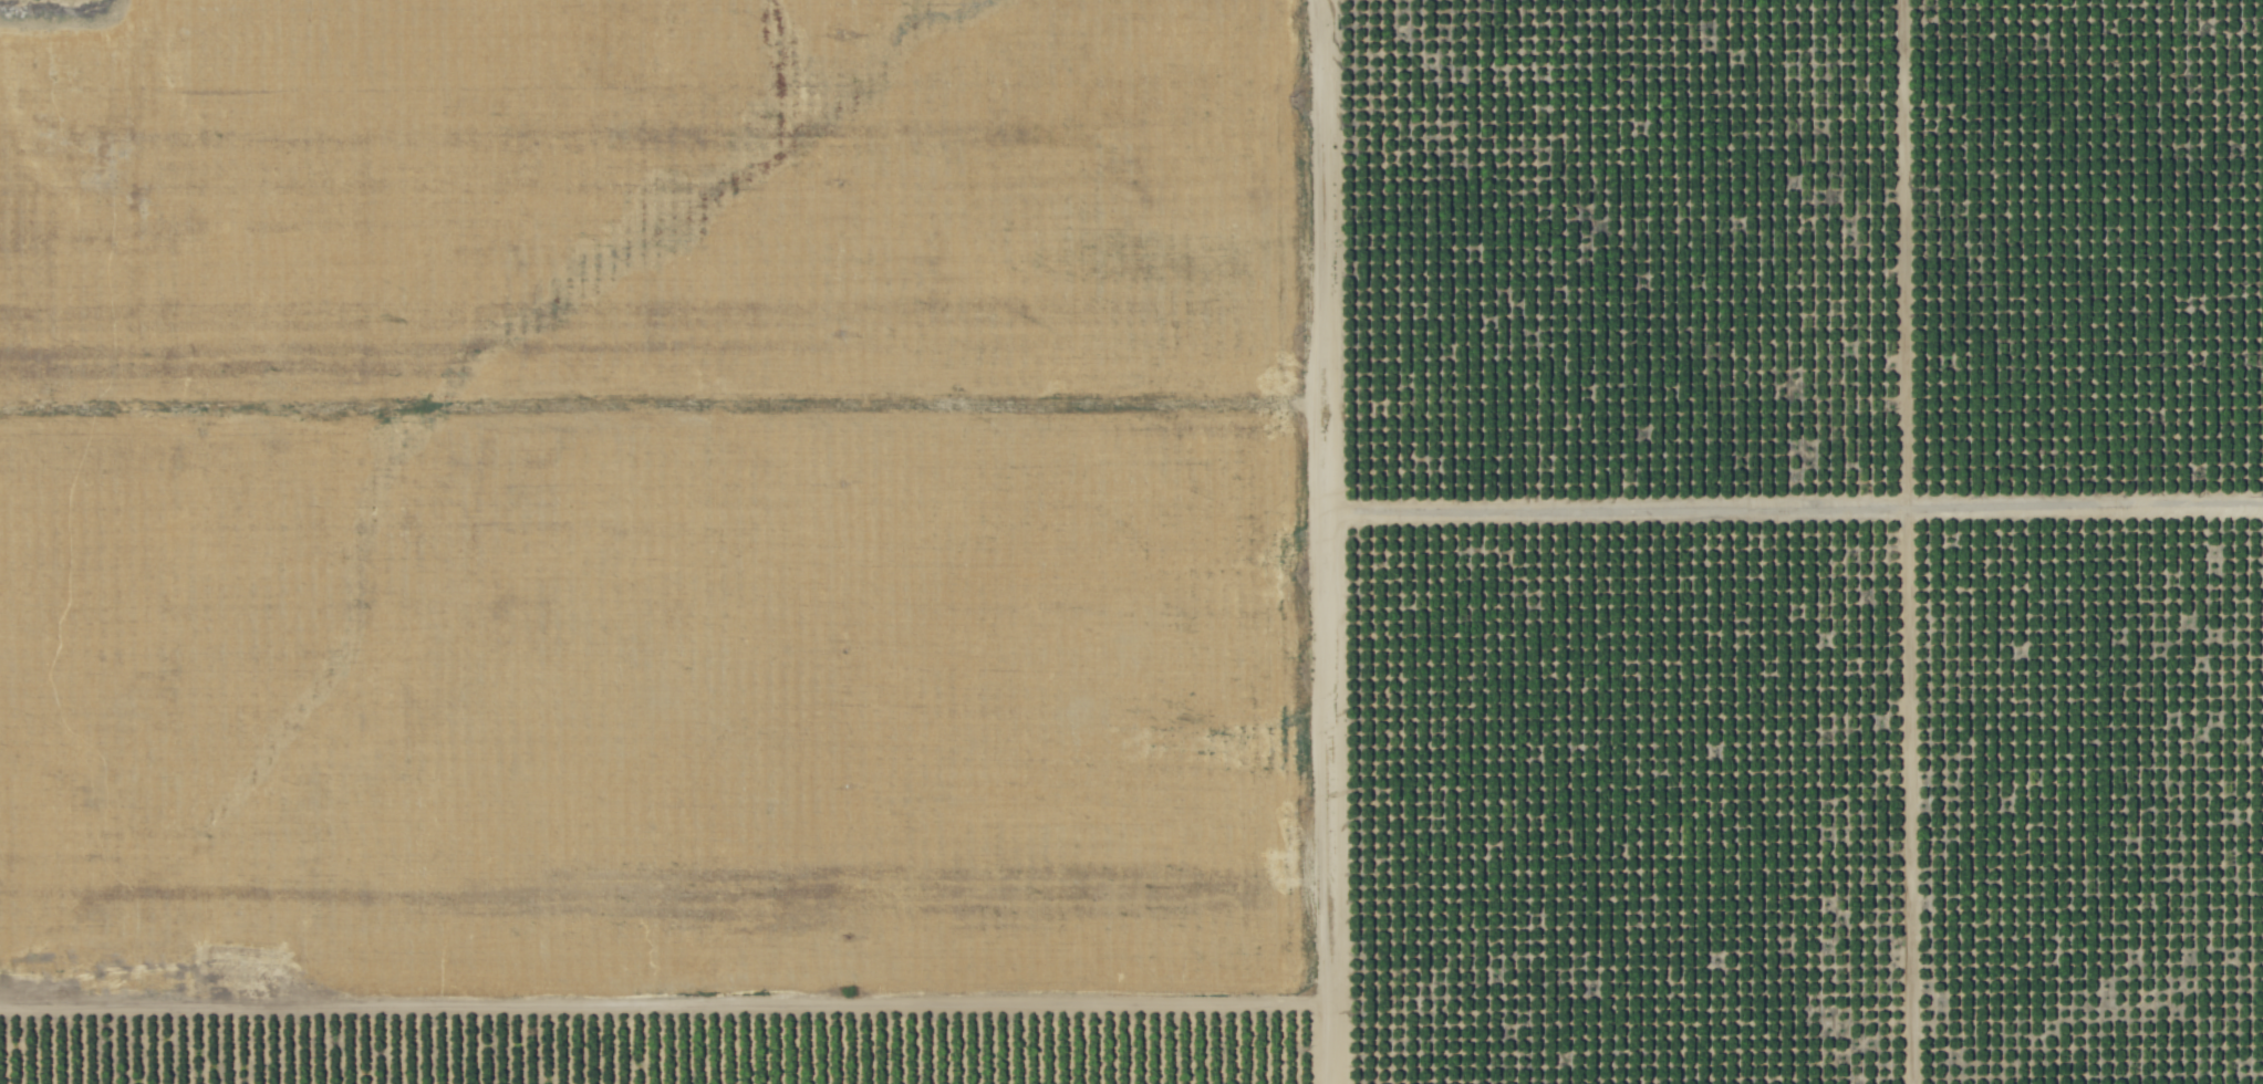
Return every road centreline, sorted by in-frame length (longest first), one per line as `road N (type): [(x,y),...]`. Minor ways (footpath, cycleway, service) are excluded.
road 1 (residential): [(2262,206),(2153,129),(1934,114),(1827,0)]

